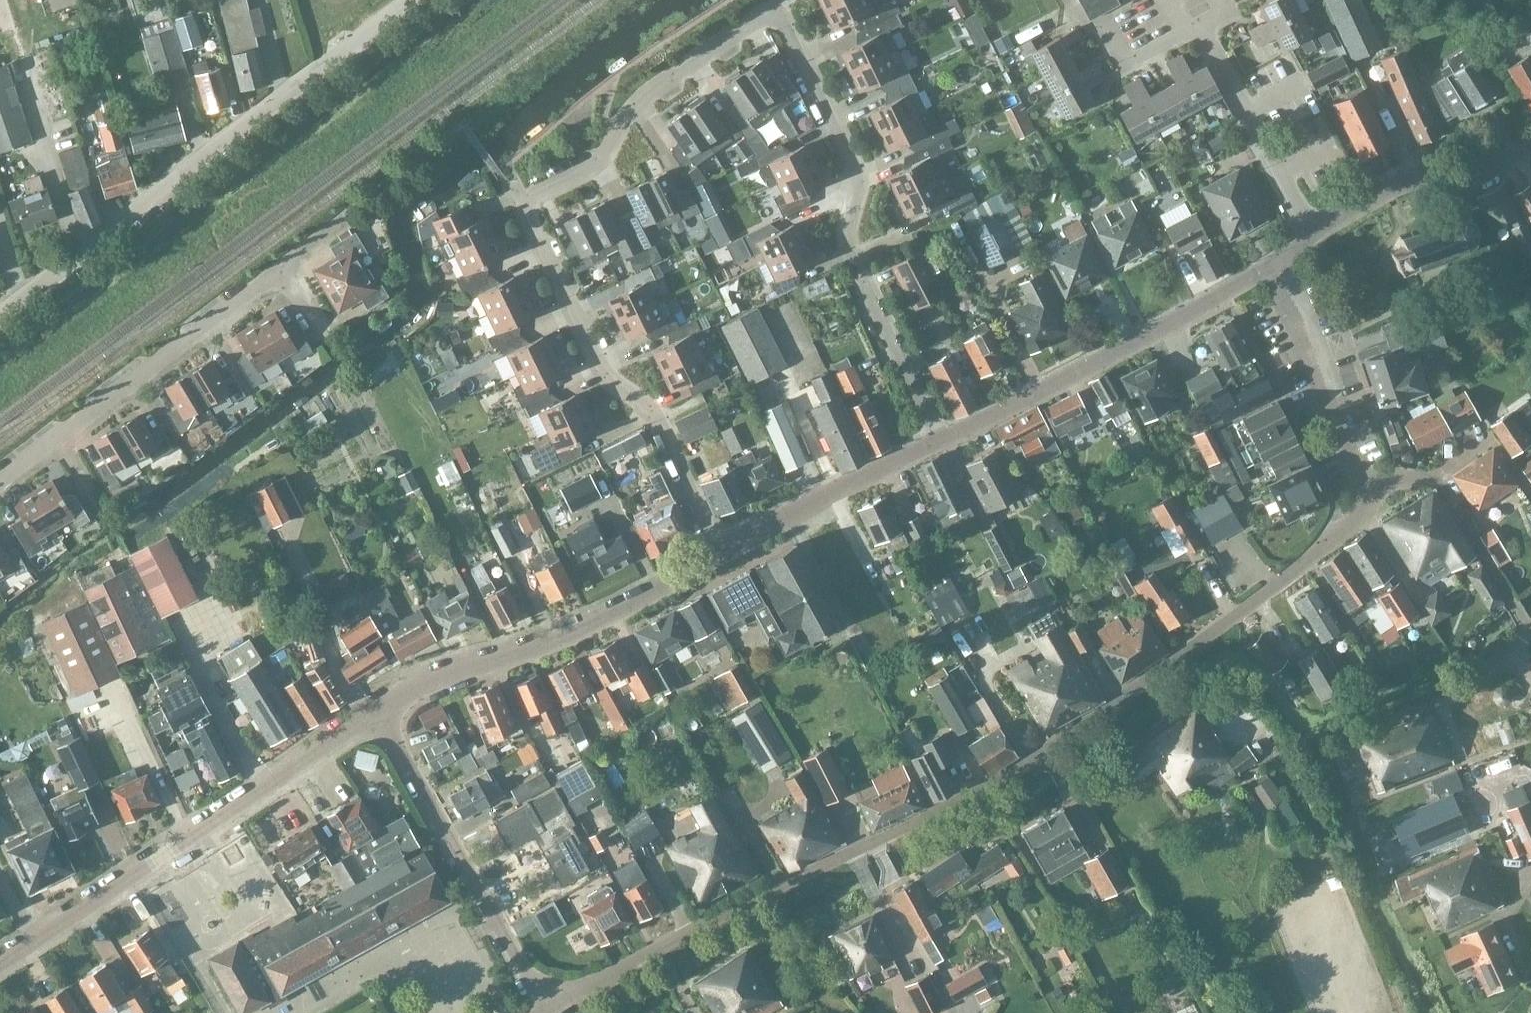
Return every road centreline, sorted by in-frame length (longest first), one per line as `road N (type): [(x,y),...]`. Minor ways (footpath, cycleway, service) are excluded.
road 1 (residential): [(552,1010),(698,924),(991,783),(1131,694),(1361,521),(1373,502)]
road 2 (residential): [(716,556),(652,411),(604,375),(520,202),(594,167),(635,100),(781,9)]
road 3 (residential): [(946,438),(858,261),(859,166),(781,9)]
road 4 (residential): [(0,961),(380,704)]
road 5 (residential): [(0,311),(344,48)]
road 6 (residential): [(0,487),(318,237)]
road 7 (residential): [(946,438),(1275,263)]
road 8 (residential): [(380,704),(456,666),(517,653),(716,556)]
road 9 (residential): [(552,1010),(380,704)]
road 10 (residential): [(1304,236),(1205,27),(1164,46)]
road 11 (residential): [(716,556),(946,438)]
road 12 (residential): [(1373,502),(1275,263)]
road 13 (residential): [(1304,236),(1394,184),(1480,172),(1530,142)]
road 14 (residential): [(1530,632),(1434,476)]
road 15 (residential): [(1434,476),(1490,435),(1530,497)]

